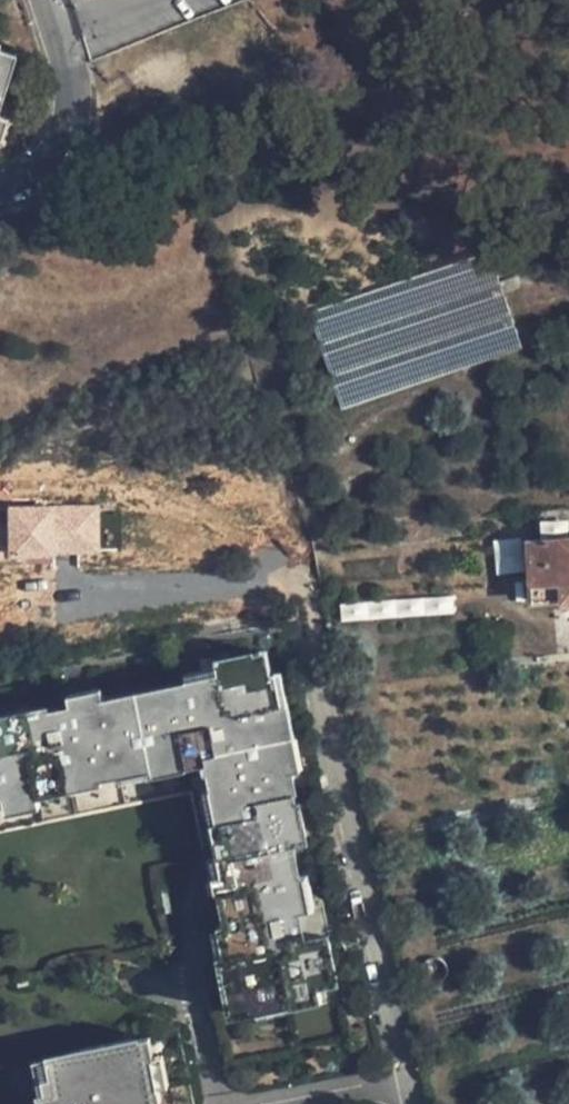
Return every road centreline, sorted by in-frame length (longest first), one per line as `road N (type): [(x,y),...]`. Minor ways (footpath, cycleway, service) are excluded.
road 1 (residential): [(0,186),(46,156),(64,127),(69,92),(40,0)]

